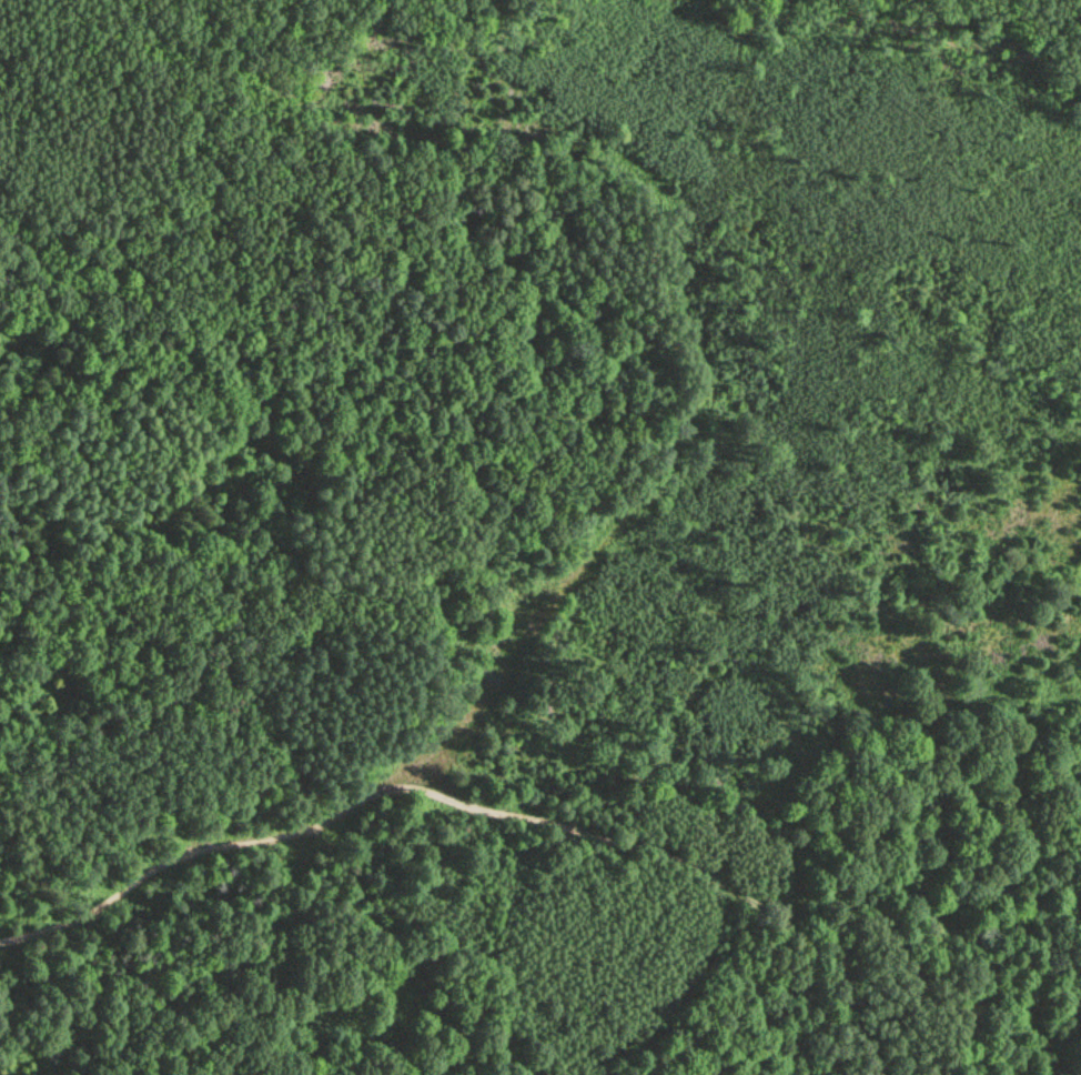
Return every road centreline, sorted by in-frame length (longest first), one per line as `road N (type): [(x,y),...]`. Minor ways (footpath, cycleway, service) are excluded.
road 1 (track): [(887,1074),(879,1035),(834,934),(598,833),(390,783),(284,834),(165,858),(100,906),(0,942)]

